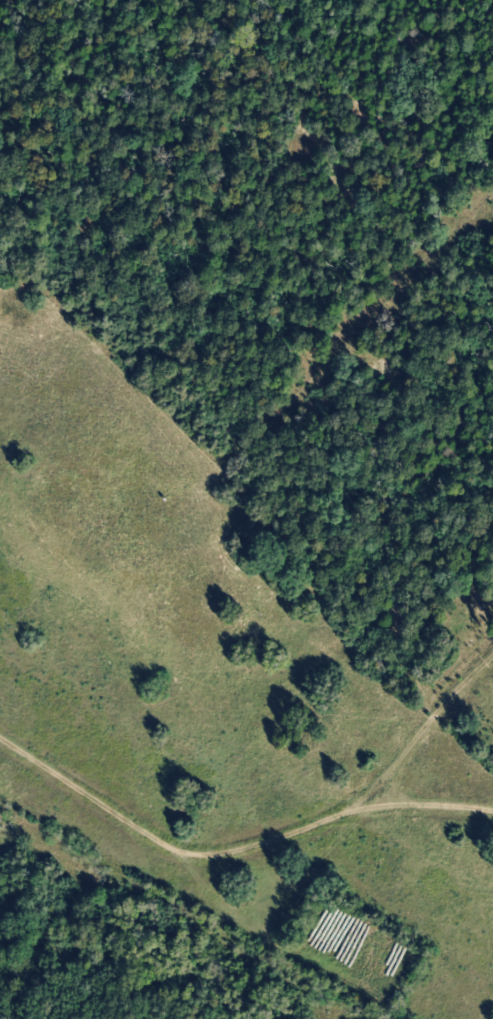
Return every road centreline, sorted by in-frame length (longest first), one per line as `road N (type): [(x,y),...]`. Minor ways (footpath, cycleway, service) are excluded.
road 1 (residential): [(492,660),(380,802),(238,852),(169,849),(0,740)]

